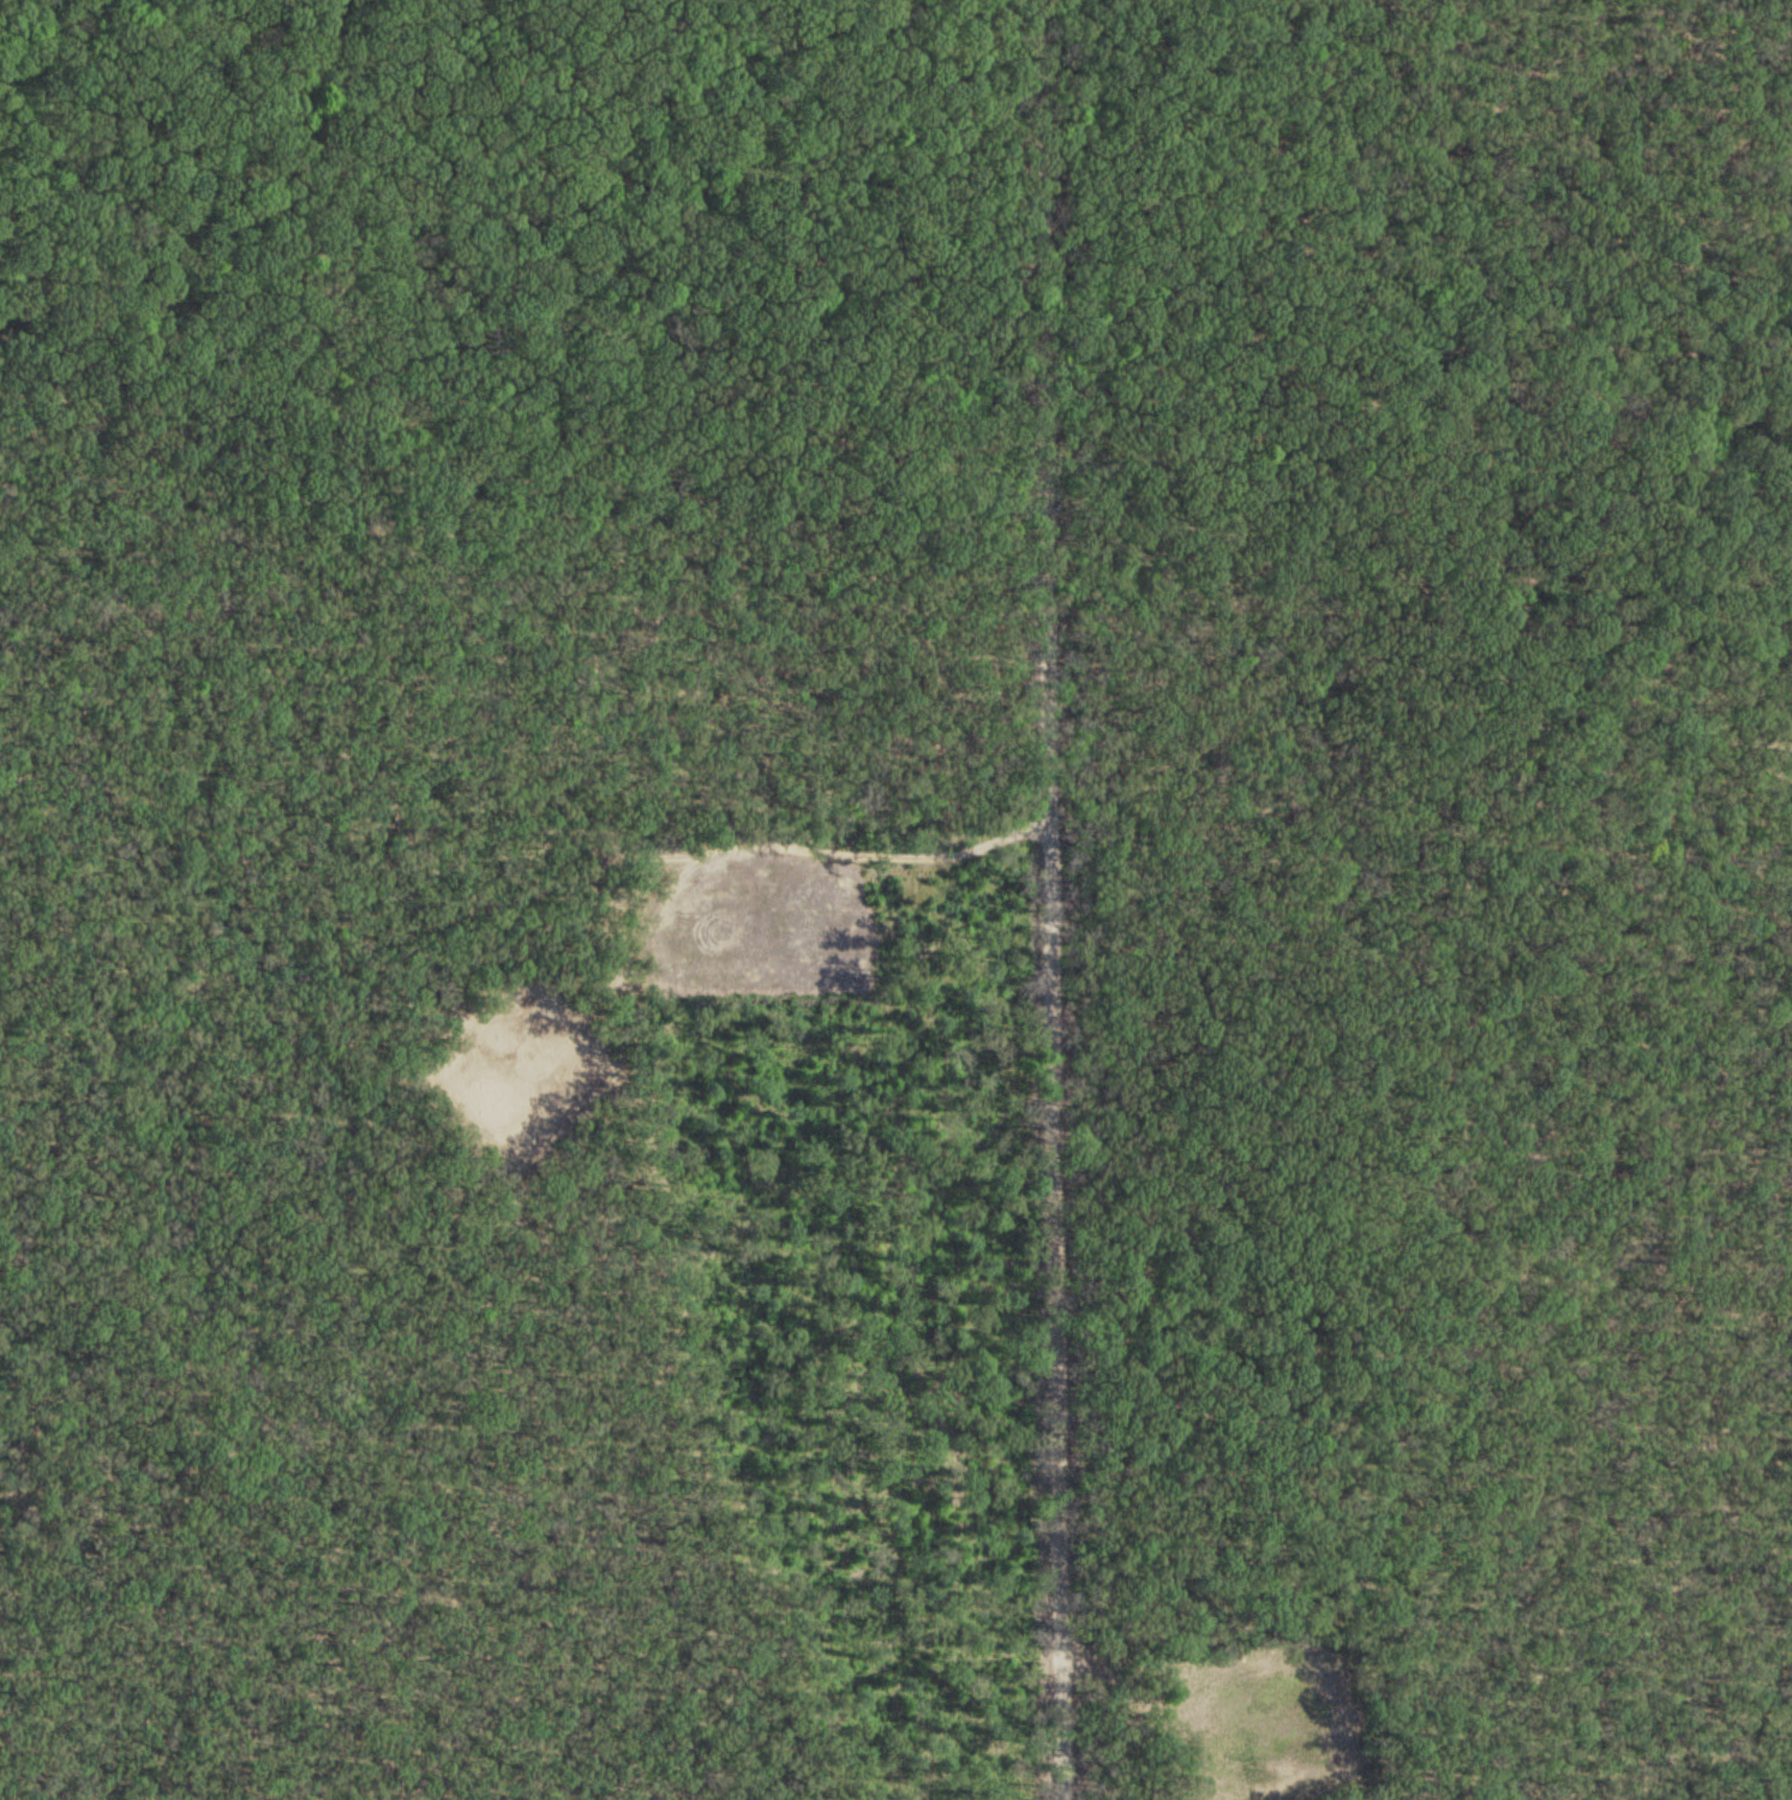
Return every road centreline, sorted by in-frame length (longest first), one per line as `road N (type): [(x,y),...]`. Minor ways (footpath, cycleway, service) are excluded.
road 1 (residential): [(1055,1799),(1032,0)]
road 2 (track): [(1039,825),(923,859),(708,836),(586,866),(179,999),(0,1032)]

